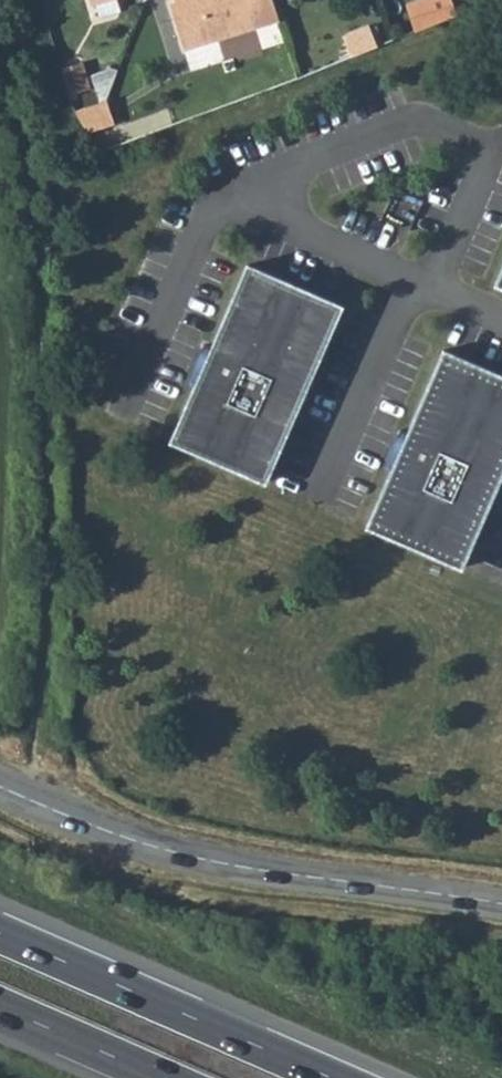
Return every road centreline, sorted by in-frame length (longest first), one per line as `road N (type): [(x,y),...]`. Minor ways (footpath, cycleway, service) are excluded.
road 1 (tertiary): [(0,786),(187,856),(501,904)]
road 2 (trunk): [(333,1077),(0,933)]
road 3 (trunk): [(0,1007),(162,1077)]

